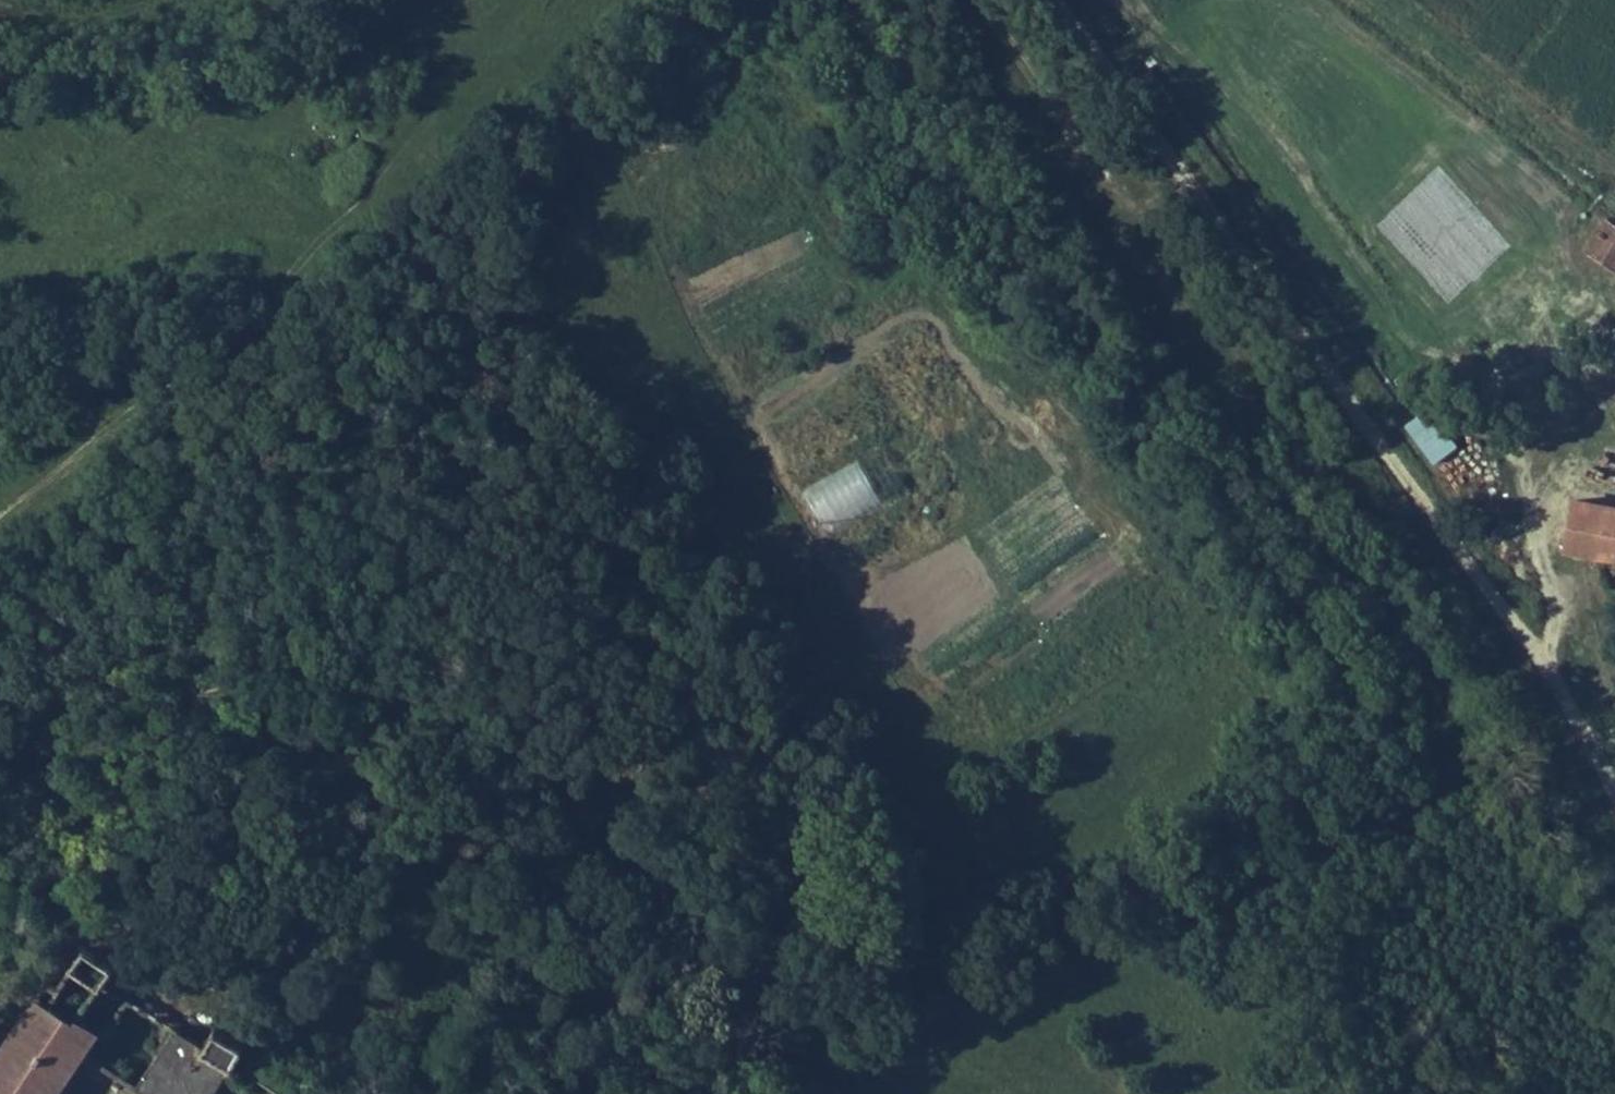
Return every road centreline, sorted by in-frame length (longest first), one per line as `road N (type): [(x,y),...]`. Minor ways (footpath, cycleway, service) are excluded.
road 1 (track): [(1614,818),(1559,705),(1403,468),(1062,0)]

